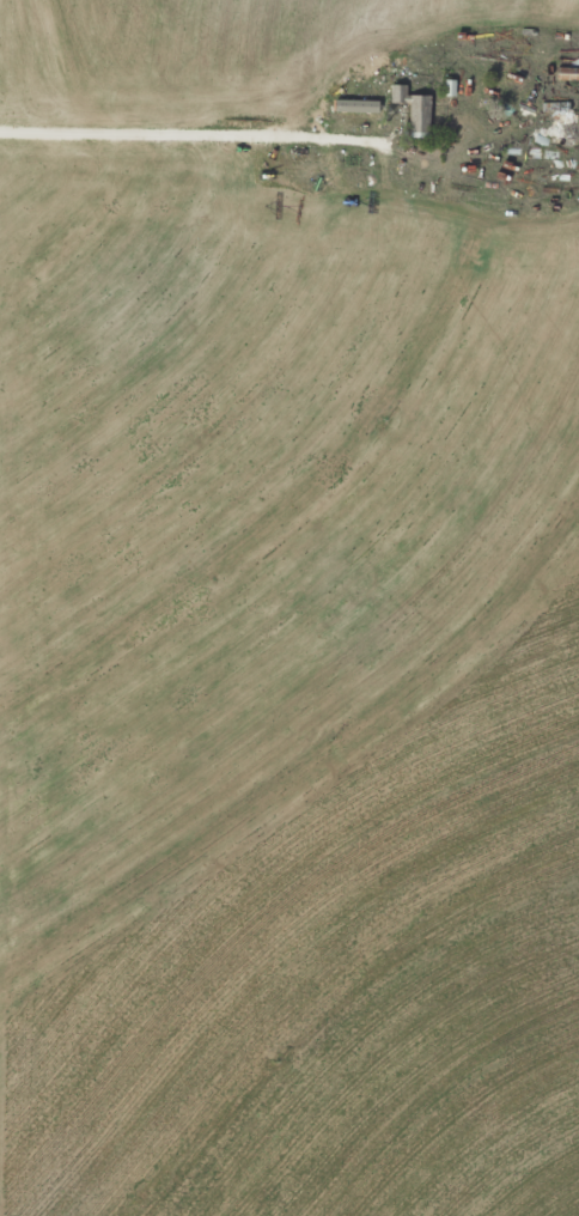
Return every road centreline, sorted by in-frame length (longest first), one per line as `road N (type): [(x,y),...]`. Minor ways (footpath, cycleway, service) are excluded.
road 1 (residential): [(0,142),(412,142)]

